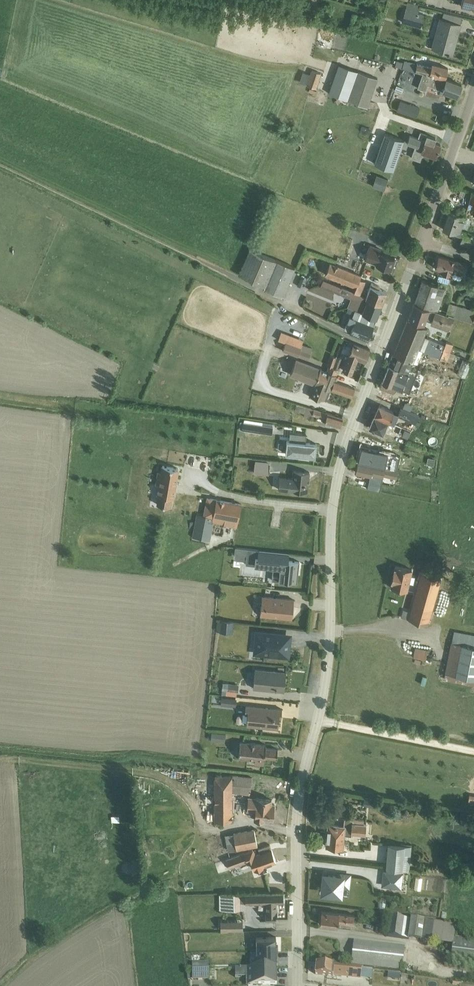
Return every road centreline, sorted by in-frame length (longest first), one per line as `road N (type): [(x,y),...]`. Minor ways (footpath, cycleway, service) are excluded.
road 1 (residential): [(298,985),(298,796),(330,655),(335,506),(351,432),(421,242)]
road 2 (residential): [(421,242),(473,84)]
road 3 (track): [(0,396),(130,415)]

